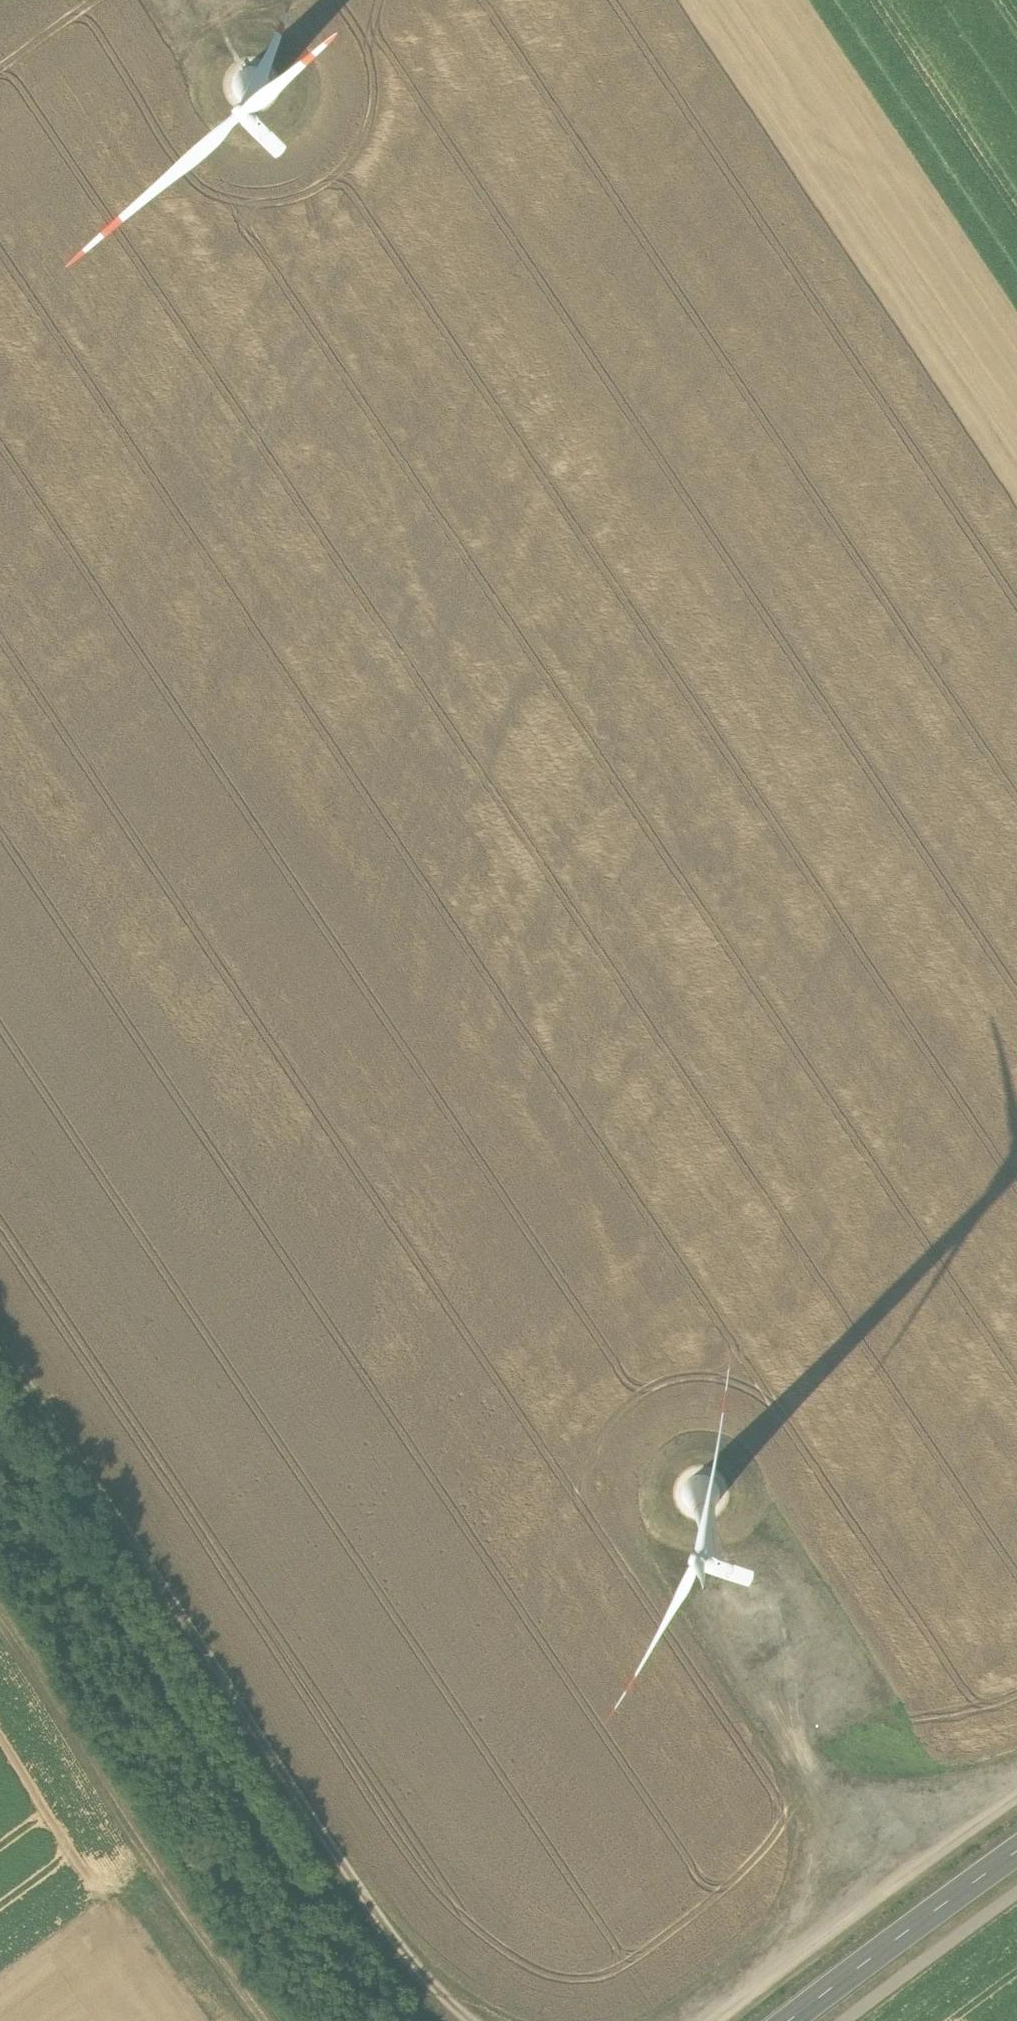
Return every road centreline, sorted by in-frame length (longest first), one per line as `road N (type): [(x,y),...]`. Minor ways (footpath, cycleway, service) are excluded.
road 1 (track): [(0,1355),(453,2020)]
road 2 (track): [(0,1630),(264,2020)]
road 3 (track): [(710,2020),(879,1880),(1016,1792)]
road 4 (secondary): [(791,2020),(1016,1854)]
road 5 (track): [(850,2020),(1016,1890)]

